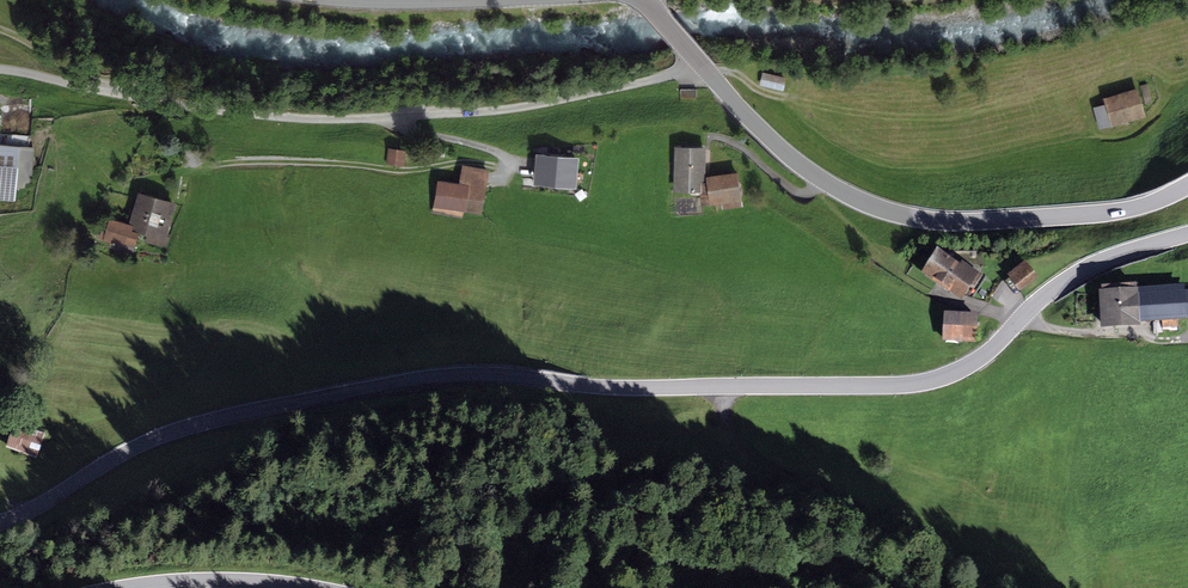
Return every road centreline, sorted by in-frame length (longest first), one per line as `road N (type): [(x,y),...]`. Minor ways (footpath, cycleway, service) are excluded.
road 1 (tertiary): [(0,520),(175,432),(267,406),(437,376),(628,389),(880,385),(948,375),(995,347),(1063,281),(1098,262),(1187,235)]
road 2 (tertiary): [(1187,186),(1141,207),(1085,214),(952,221),(880,209),(778,146),(647,0)]
road 3 (track): [(700,61),(539,105),(372,118),(270,117),(131,95)]
road 4 (track): [(508,167),(247,161),(150,180)]
road 5 (track): [(976,587),(837,497),(748,454),(728,423),(725,386)]
road 6 (tertiary): [(316,587),(213,580),(115,587)]
road 7 (track): [(1026,313),(1053,329),(1086,333),(1153,340),(1187,334)]
road 8 (track): [(392,117),(398,128),(506,158),(496,179)]
road 9 (track): [(131,95),(0,27)]
road 10 (track): [(131,95),(0,70)]

